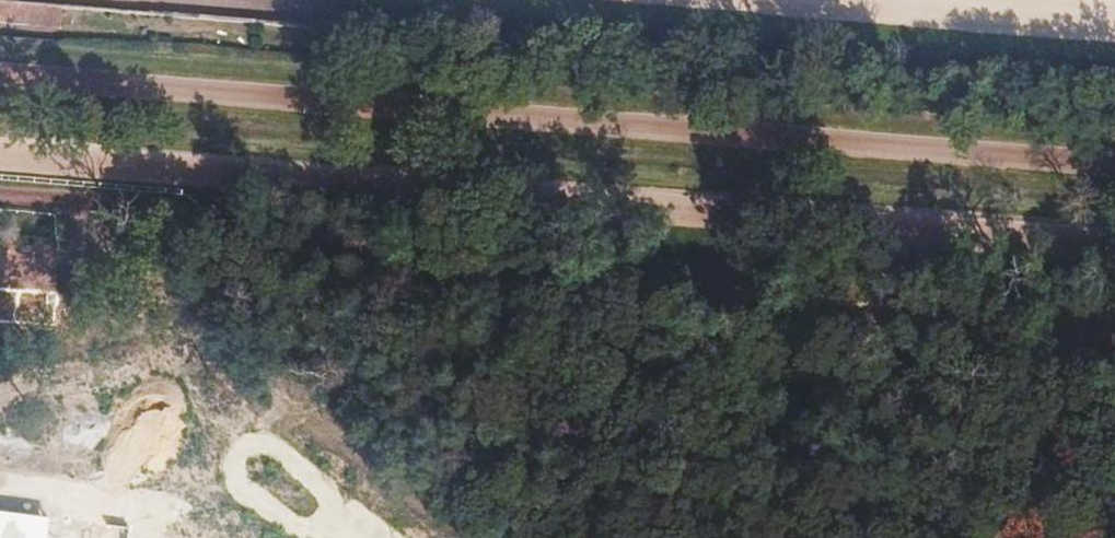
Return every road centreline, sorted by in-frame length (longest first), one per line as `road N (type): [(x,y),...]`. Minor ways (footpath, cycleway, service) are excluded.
road 1 (track): [(0,156),(243,192),(646,334),(942,489),(1014,537)]

